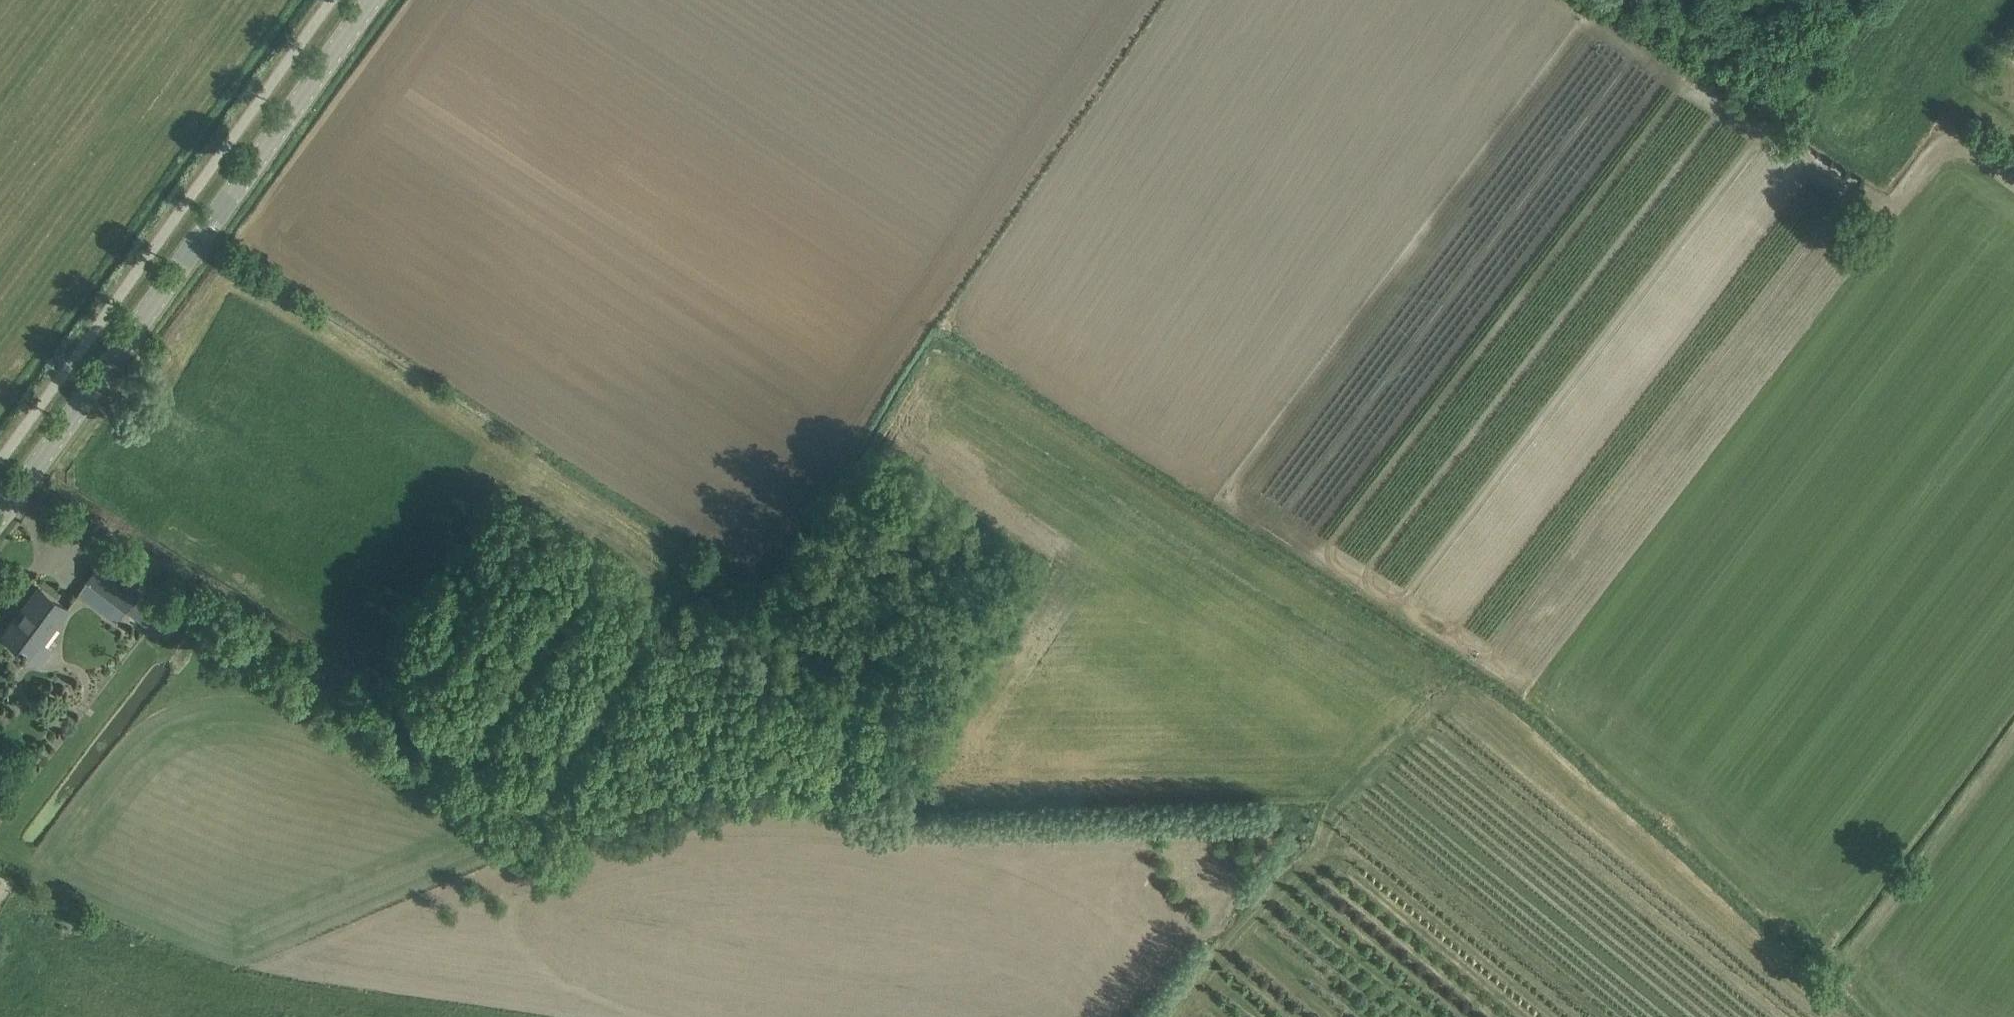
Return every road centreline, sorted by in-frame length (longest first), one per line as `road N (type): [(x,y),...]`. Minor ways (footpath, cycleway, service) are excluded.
road 1 (tertiary): [(0,520),(372,0)]

